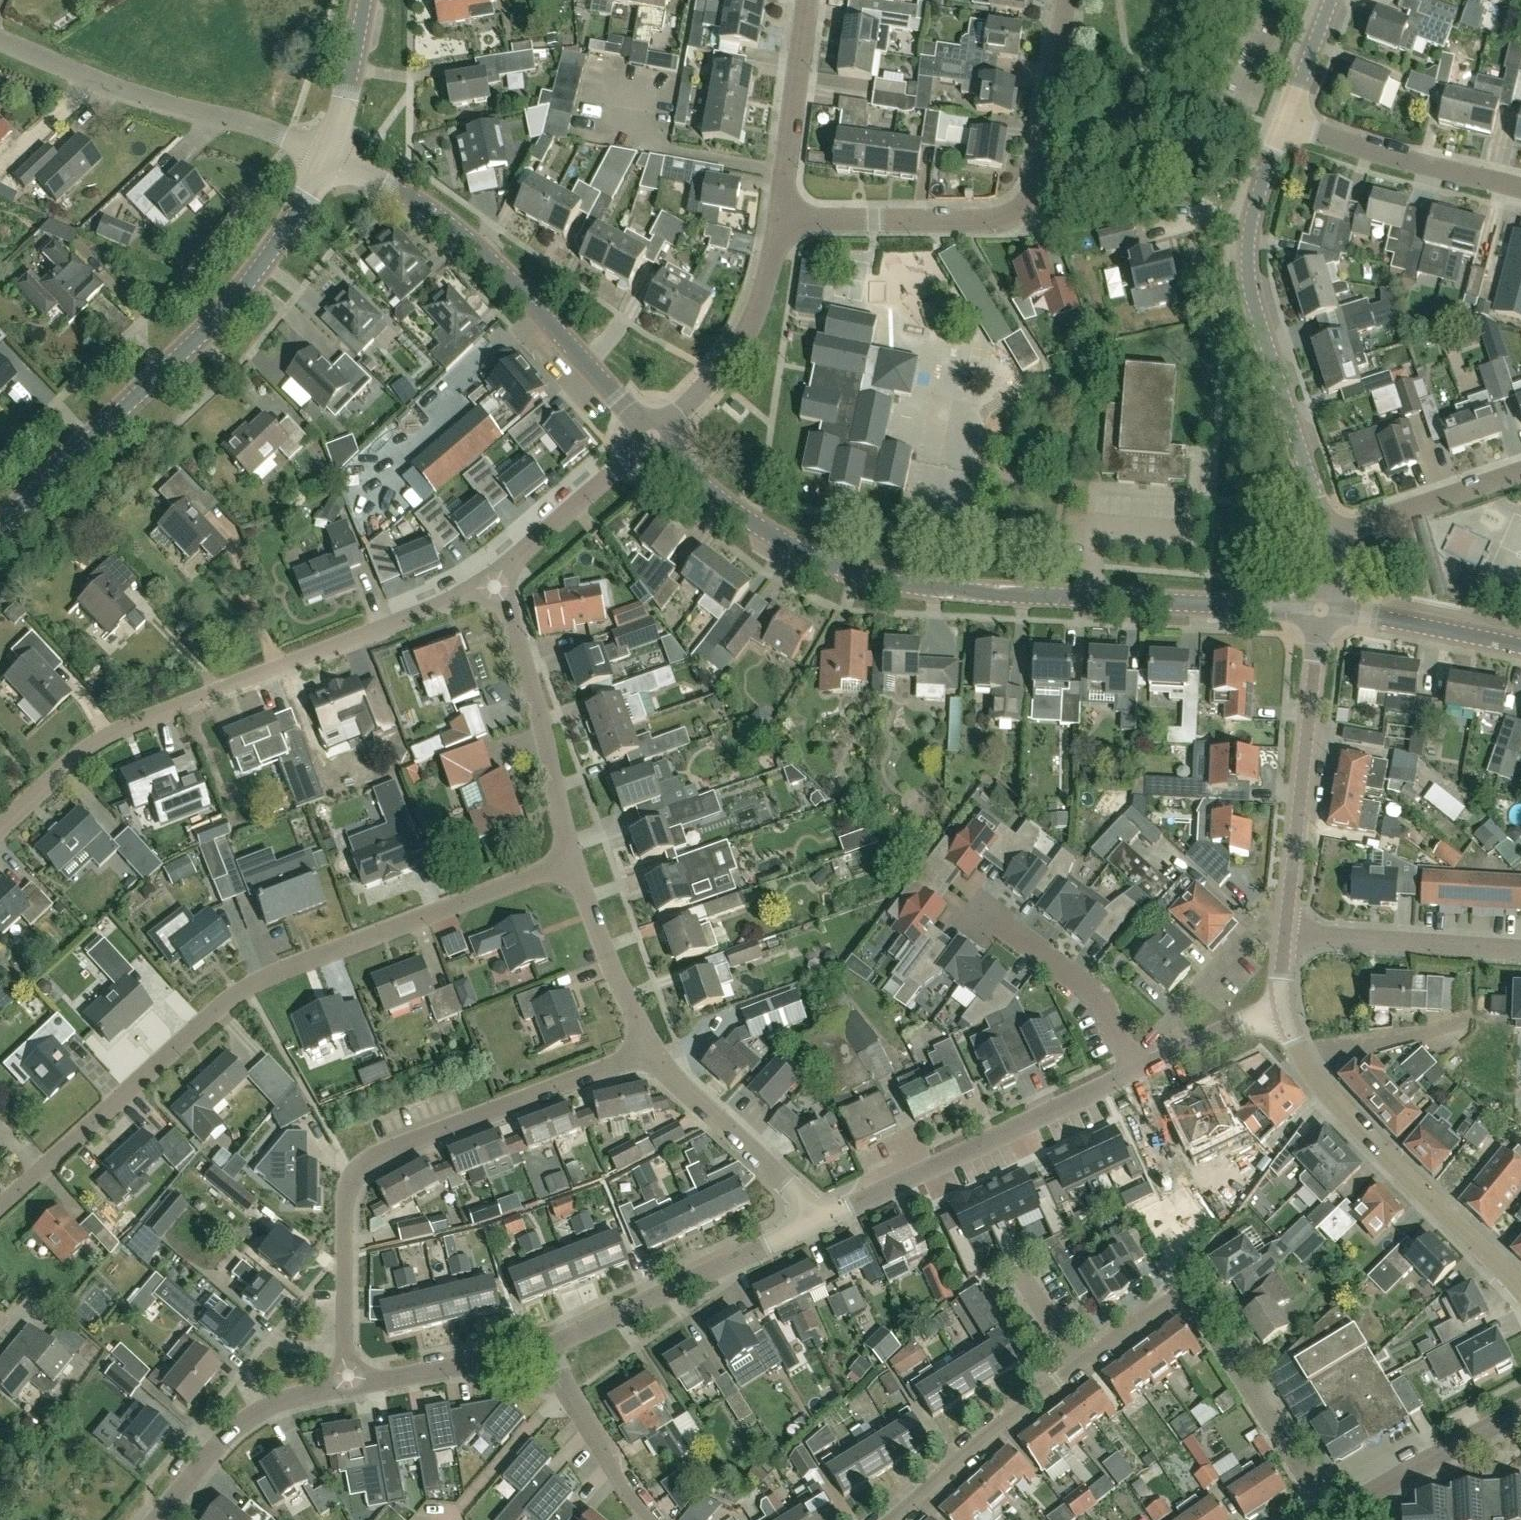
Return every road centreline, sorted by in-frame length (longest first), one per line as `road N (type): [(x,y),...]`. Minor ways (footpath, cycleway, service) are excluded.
road 1 (tertiary): [(1321,609),(936,589),(866,576),(757,525),(651,437)]
road 2 (residential): [(574,858),(231,997),(0,1209)]
road 3 (residential): [(0,826),(63,768),(131,724),(465,596),(496,575)]
road 4 (residential): [(347,1387),(347,1194),(358,1169),(651,1053)]
road 5 (tertiary): [(0,525),(221,316),(296,214),(327,156)]
road 6 (residential): [(779,219),(988,222),(1024,207),(1045,167),(1068,0)]
road 7 (residential): [(1326,537),(1248,273),(1250,223),(1285,121)]
road 8 (tertiary): [(651,437),(477,247),(327,156)]
road 9 (residential): [(1079,1364),(1167,1303),(1190,1300),(1331,1519)]
road 10 (residential): [(1285,1013),(1320,1086),(1520,1288)]
road 11 (residential): [(812,1223),(1134,1072)]
road 12 (residential): [(327,156),(0,39)]
road 13 (residential): [(1321,609),(1285,932)]
road 14 (residential): [(574,858),(496,575)]
road 15 (residential): [(553,1345),(812,1223)]
road 16 (residential): [(651,437),(745,336),(779,219)]
road 17 (residential): [(1520,188),(1285,121)]
road 18 (residential): [(891,1519),(1079,1364)]
road 19 (residential): [(156,1519),(236,1427),(279,1402),(347,1387)]
road 20 (residential): [(812,1223),(800,1196),(651,1053)]
road 21 (residential): [(1520,949),(1285,932)]
road 22 (residential): [(977,910),(1100,999),(1134,1072)]
road 23 (residential): [(779,219),(808,0)]
road 24 (residential): [(347,1387),(553,1345)]
road 25 (residential): [(651,1053),(601,946),(574,858)]
road 26 (residential): [(496,575),(651,437)]
road 27 (residential): [(1326,537),(1520,471)]
road 28 (tertiary): [(1520,646),(1321,609)]
road 29 (residential): [(650,1519),(571,1393),(553,1345)]
road 30 (residential): [(1359,1502),(1520,1412)]
road 31 (residential): [(1134,1072),(1285,1013)]
road 32 (tertiary): [(327,156),(364,0)]
road 33 (residential): [(1285,121),(1332,0)]

